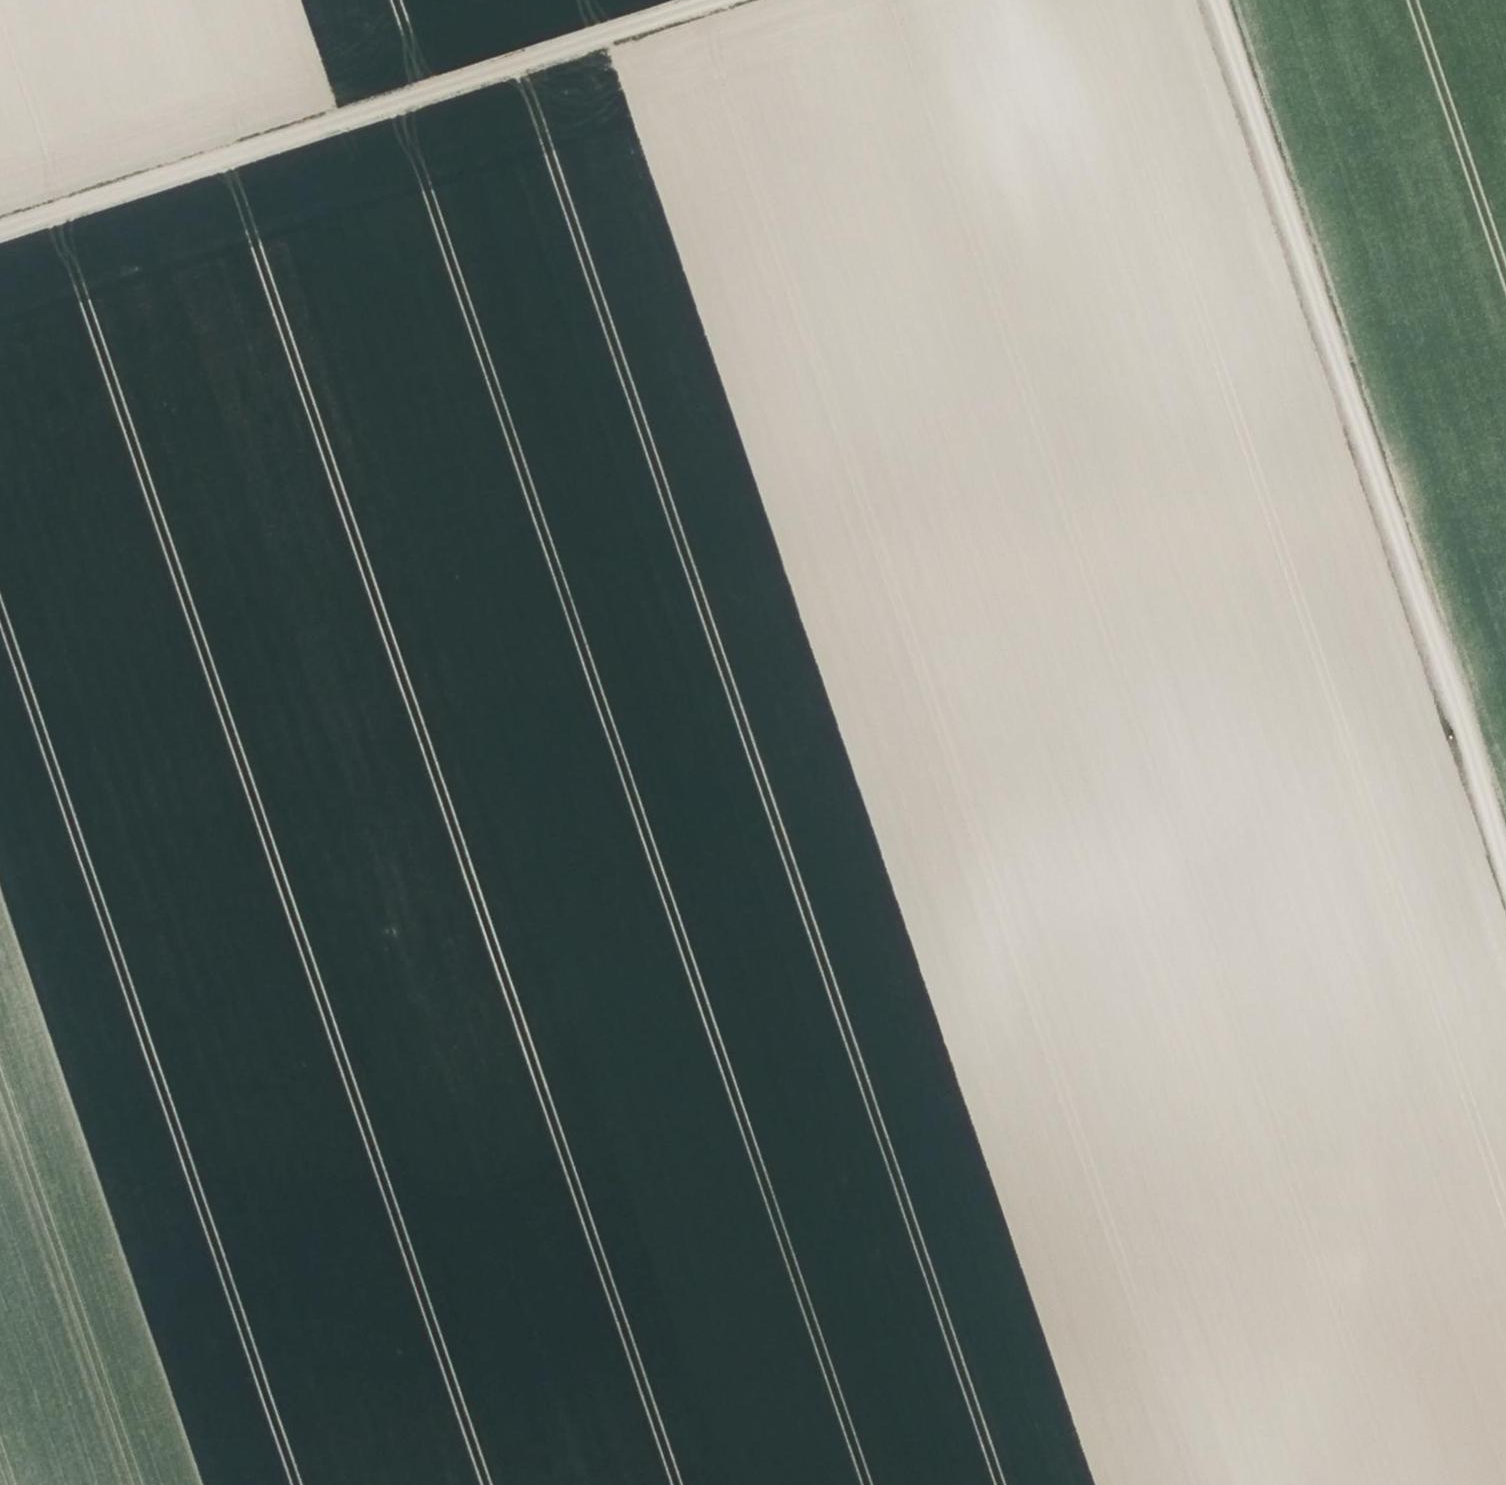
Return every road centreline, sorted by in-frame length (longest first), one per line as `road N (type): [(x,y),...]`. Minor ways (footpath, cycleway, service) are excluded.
road 1 (track): [(1214,0),(1505,867)]
road 2 (track): [(0,229),(721,0)]

